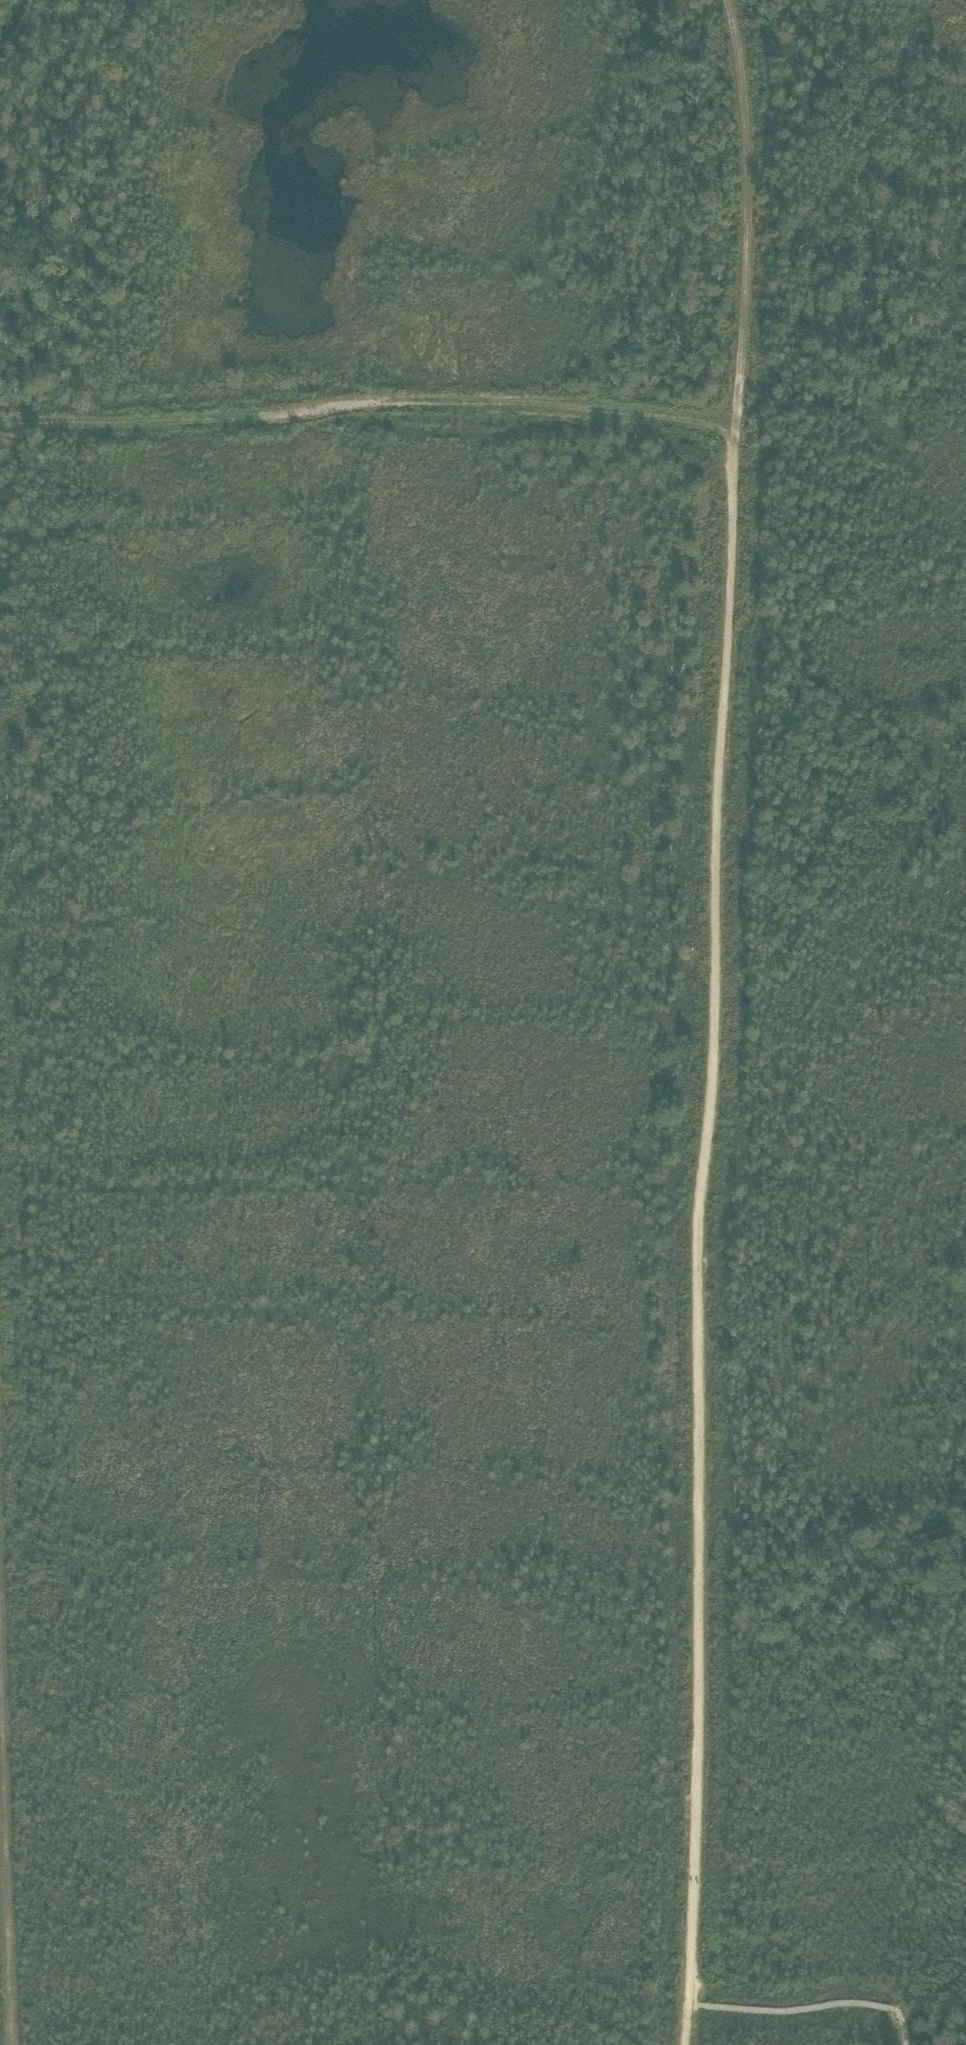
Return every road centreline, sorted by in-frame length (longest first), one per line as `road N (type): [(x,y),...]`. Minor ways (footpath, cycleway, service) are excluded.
road 1 (track): [(735,425),(712,1064),(698,1223),(699,1736),(686,2002)]
road 2 (track): [(0,424),(440,401),(735,425)]
road 3 (track): [(728,0),(741,67),(747,171),(735,425)]
road 4 (track): [(11,2044),(0,1740)]

